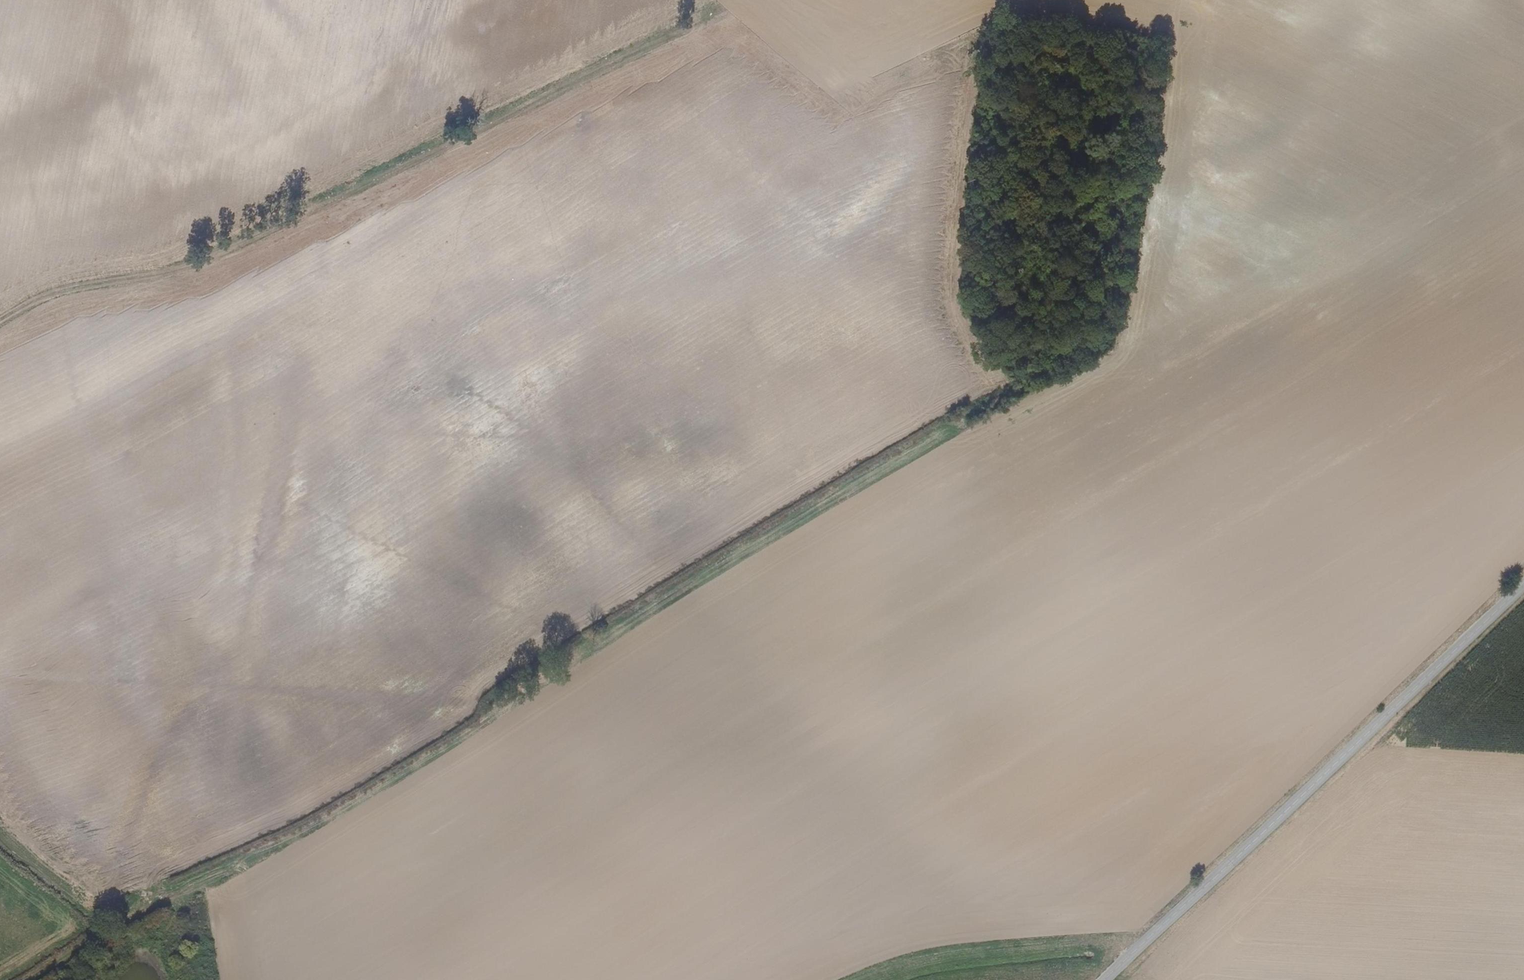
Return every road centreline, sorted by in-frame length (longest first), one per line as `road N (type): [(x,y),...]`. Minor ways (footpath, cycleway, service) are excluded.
road 1 (track): [(0,315),(43,292),(196,260),(720,11)]
road 2 (tertiary): [(1105,979),(1523,585)]

